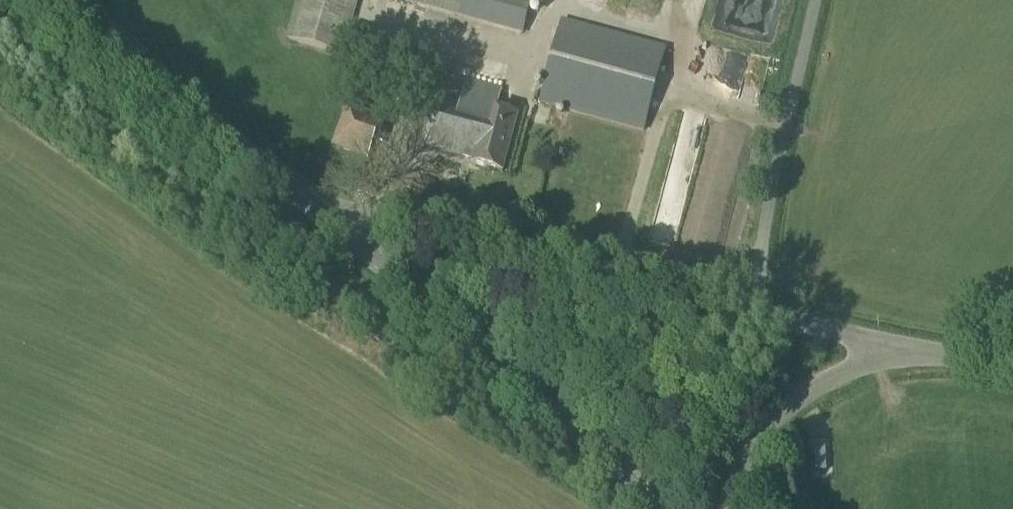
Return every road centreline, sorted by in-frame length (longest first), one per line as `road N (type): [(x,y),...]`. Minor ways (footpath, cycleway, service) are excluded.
road 1 (tertiary): [(922,351),(312,205)]
road 2 (tertiary): [(658,508),(611,458),(312,205)]
road 3 (tertiary): [(312,205),(55,0)]
road 4 (tertiary): [(724,508),(747,455),(822,384),(922,351)]

